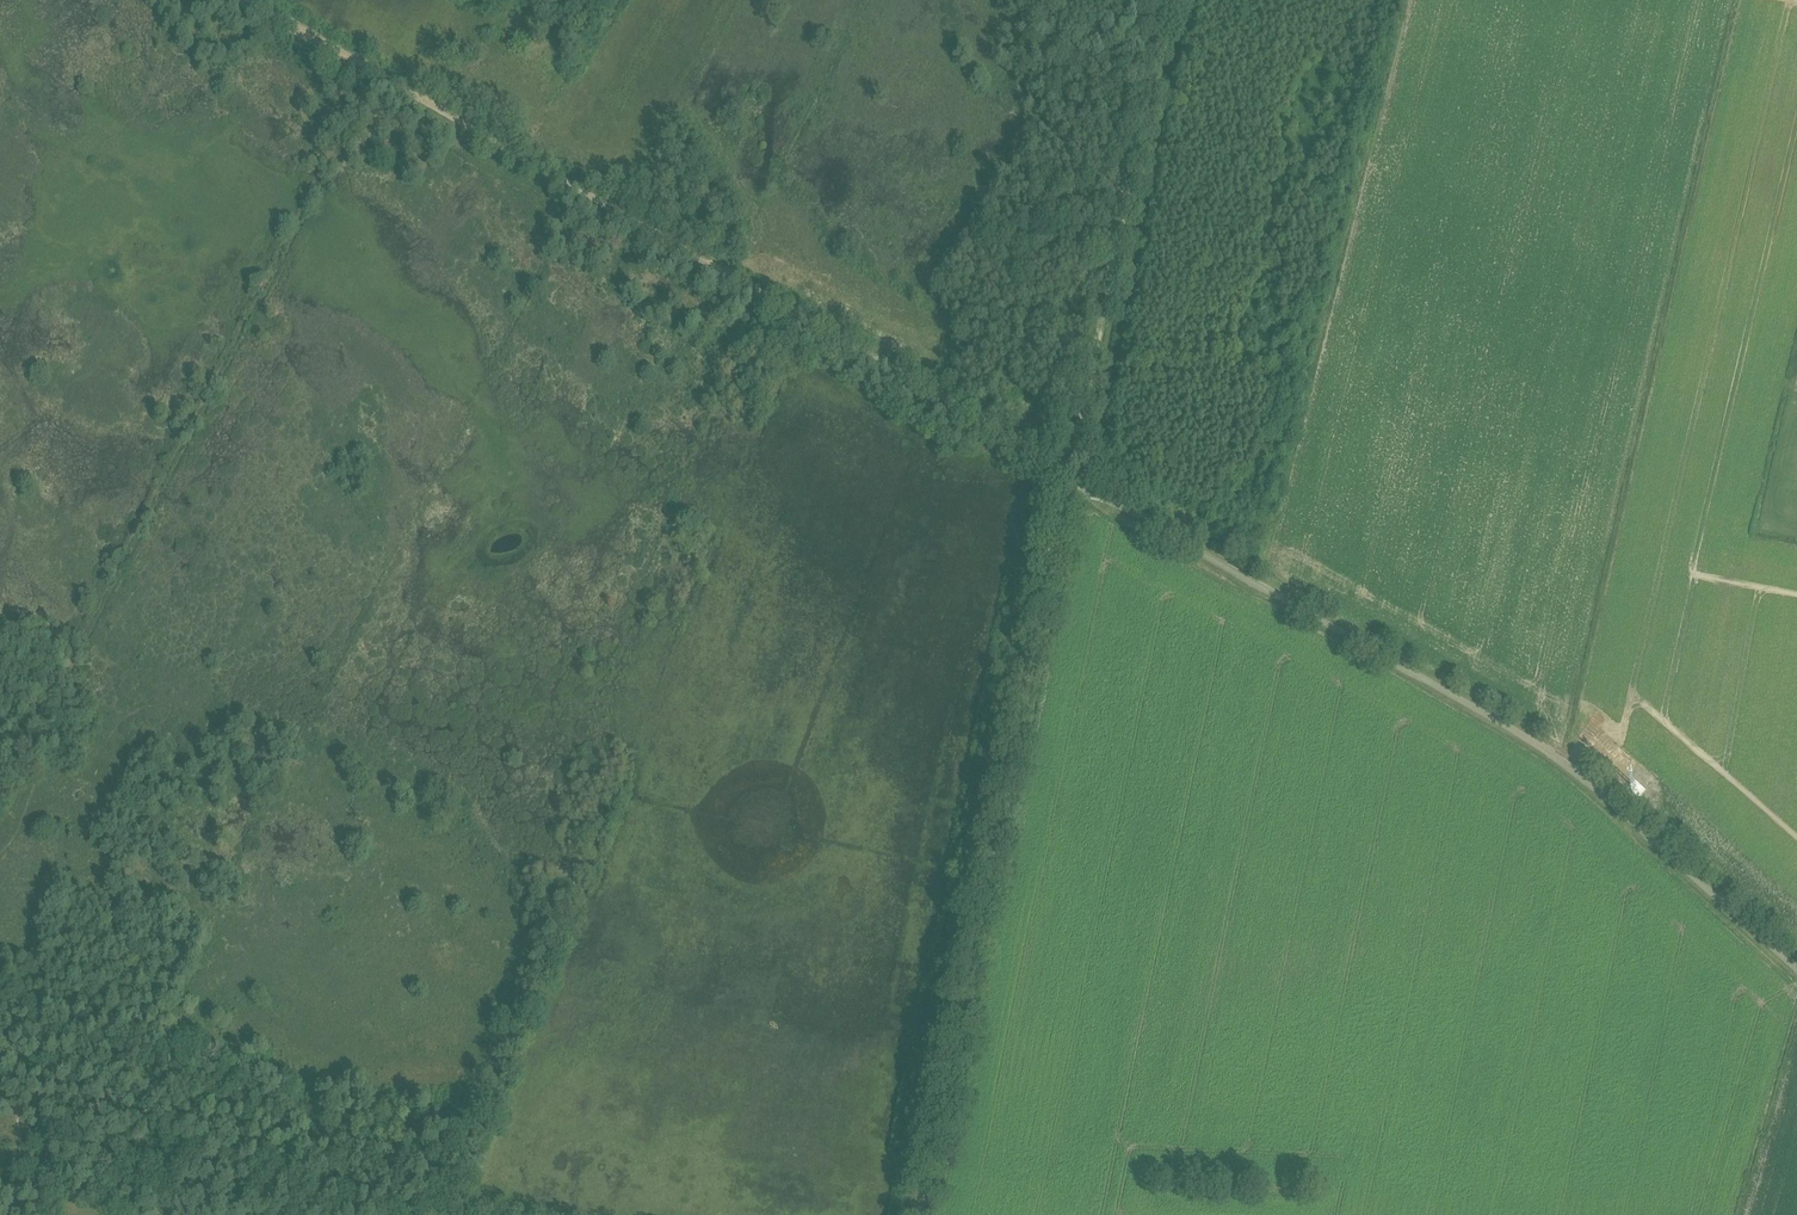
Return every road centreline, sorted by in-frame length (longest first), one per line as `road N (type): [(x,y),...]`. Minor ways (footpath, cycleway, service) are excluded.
road 1 (unclassified): [(1796,969),(1568,760),(1067,476)]
road 2 (track): [(387,78),(1067,476)]
road 3 (unclassified): [(920,1214),(1067,476)]
road 4 (track): [(1067,476),(1165,0)]
road 5 (track): [(251,0),(387,78)]

